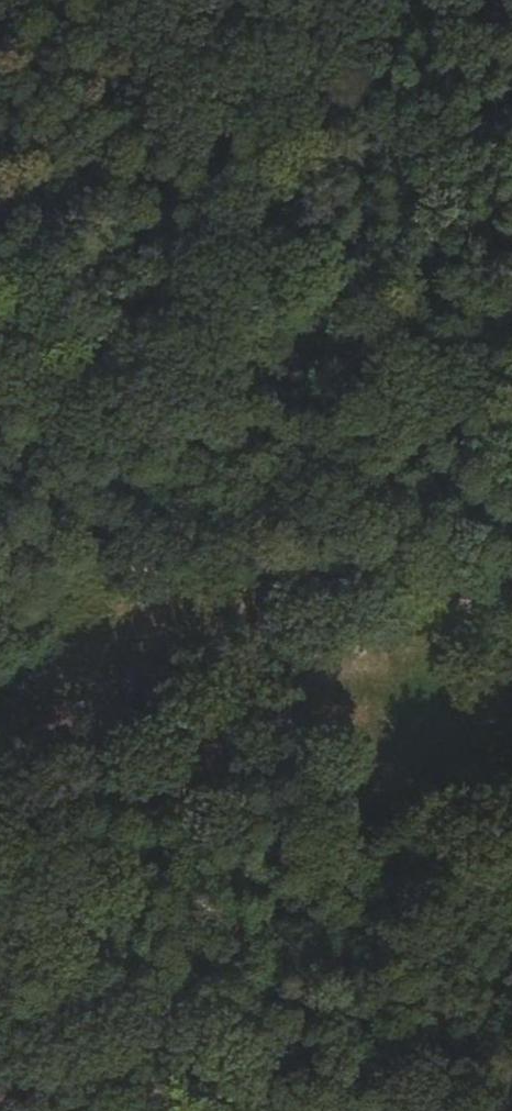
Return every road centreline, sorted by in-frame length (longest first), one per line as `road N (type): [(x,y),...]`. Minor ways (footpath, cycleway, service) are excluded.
road 1 (track): [(511,1097),(511,976)]

